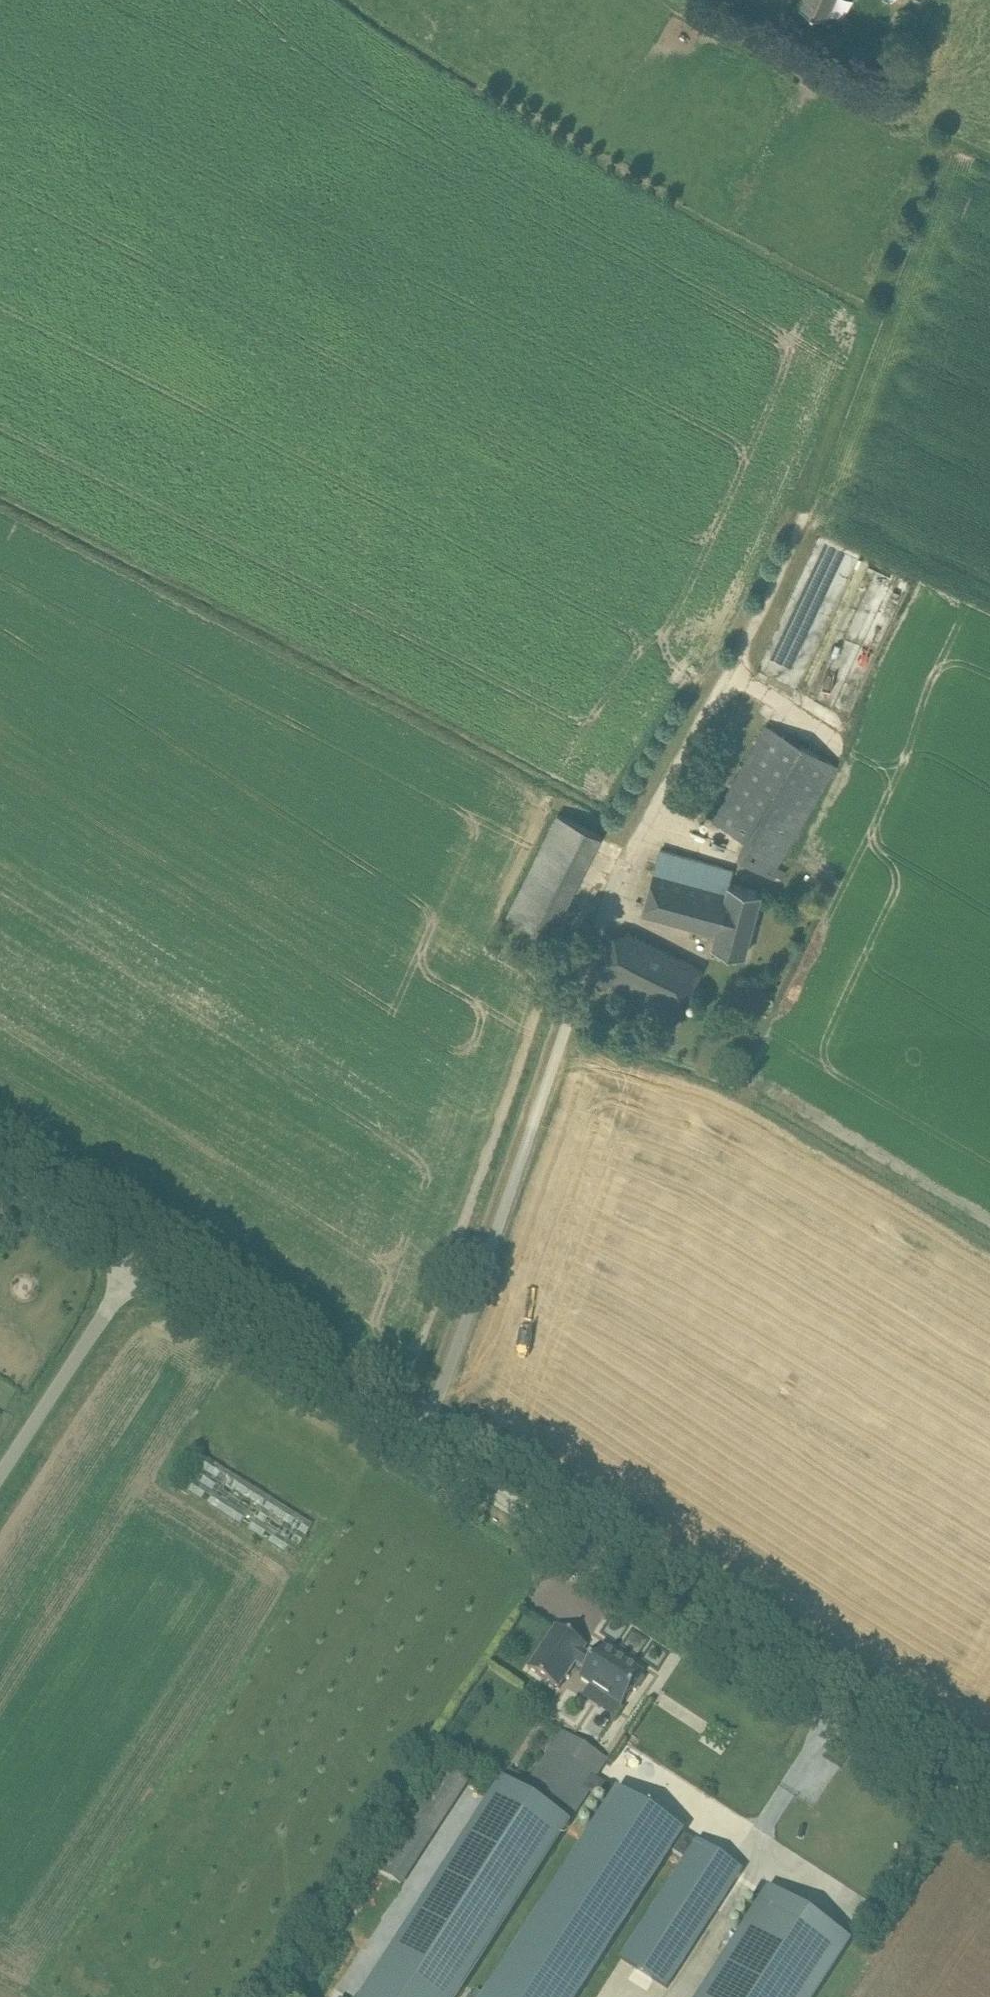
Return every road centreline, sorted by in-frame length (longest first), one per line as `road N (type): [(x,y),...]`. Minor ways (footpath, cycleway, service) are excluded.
road 1 (unclassified): [(989,1809),(133,1252)]
road 2 (unclassified): [(0,1461),(133,1252)]
road 3 (unclassified): [(133,1252),(0,1168)]
road 4 (track): [(877,65),(748,0)]

